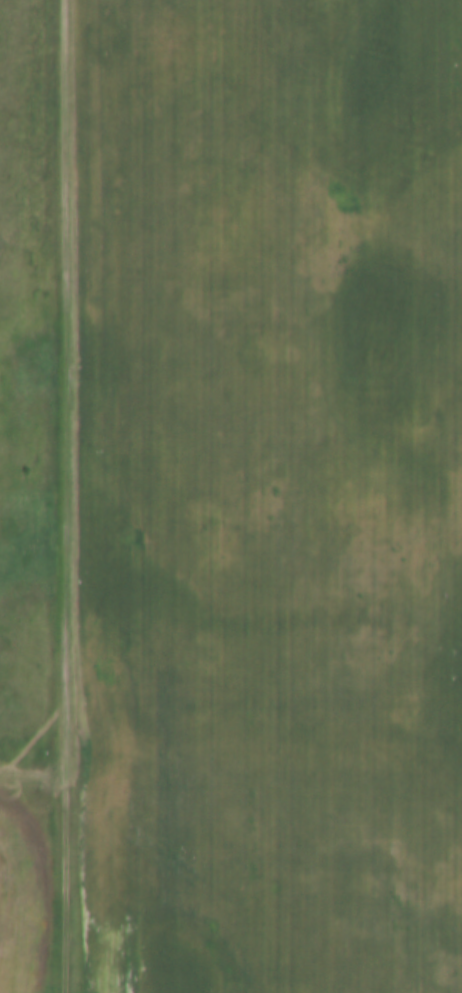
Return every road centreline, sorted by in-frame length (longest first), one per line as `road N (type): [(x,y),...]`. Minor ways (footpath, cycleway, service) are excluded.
road 1 (track): [(60,992),(63,0)]

